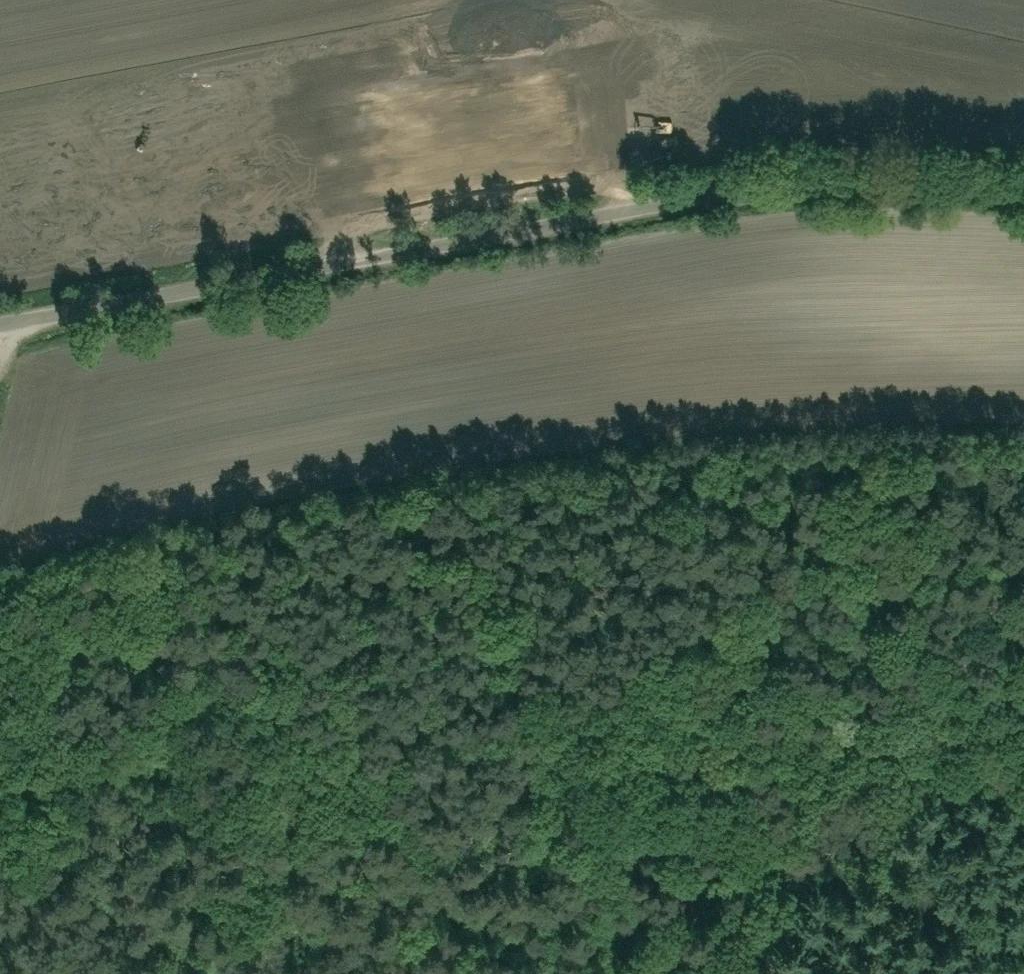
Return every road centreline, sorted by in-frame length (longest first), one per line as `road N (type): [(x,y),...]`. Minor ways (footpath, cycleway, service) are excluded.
road 1 (track): [(0,928),(88,909),(254,906),(506,840),(1023,672)]
road 2 (residential): [(0,329),(821,175),(1023,184)]

